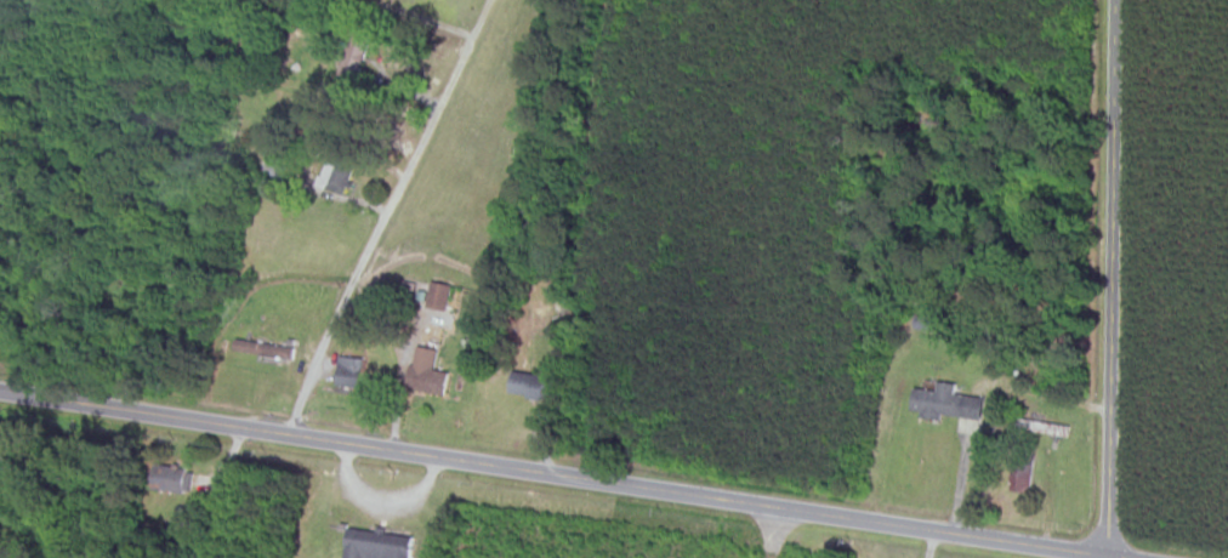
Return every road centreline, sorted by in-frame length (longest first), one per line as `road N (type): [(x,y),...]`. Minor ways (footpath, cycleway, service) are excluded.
road 1 (primary): [(0,393),(1126,557)]
road 2 (residential): [(1109,556),(1115,0)]

